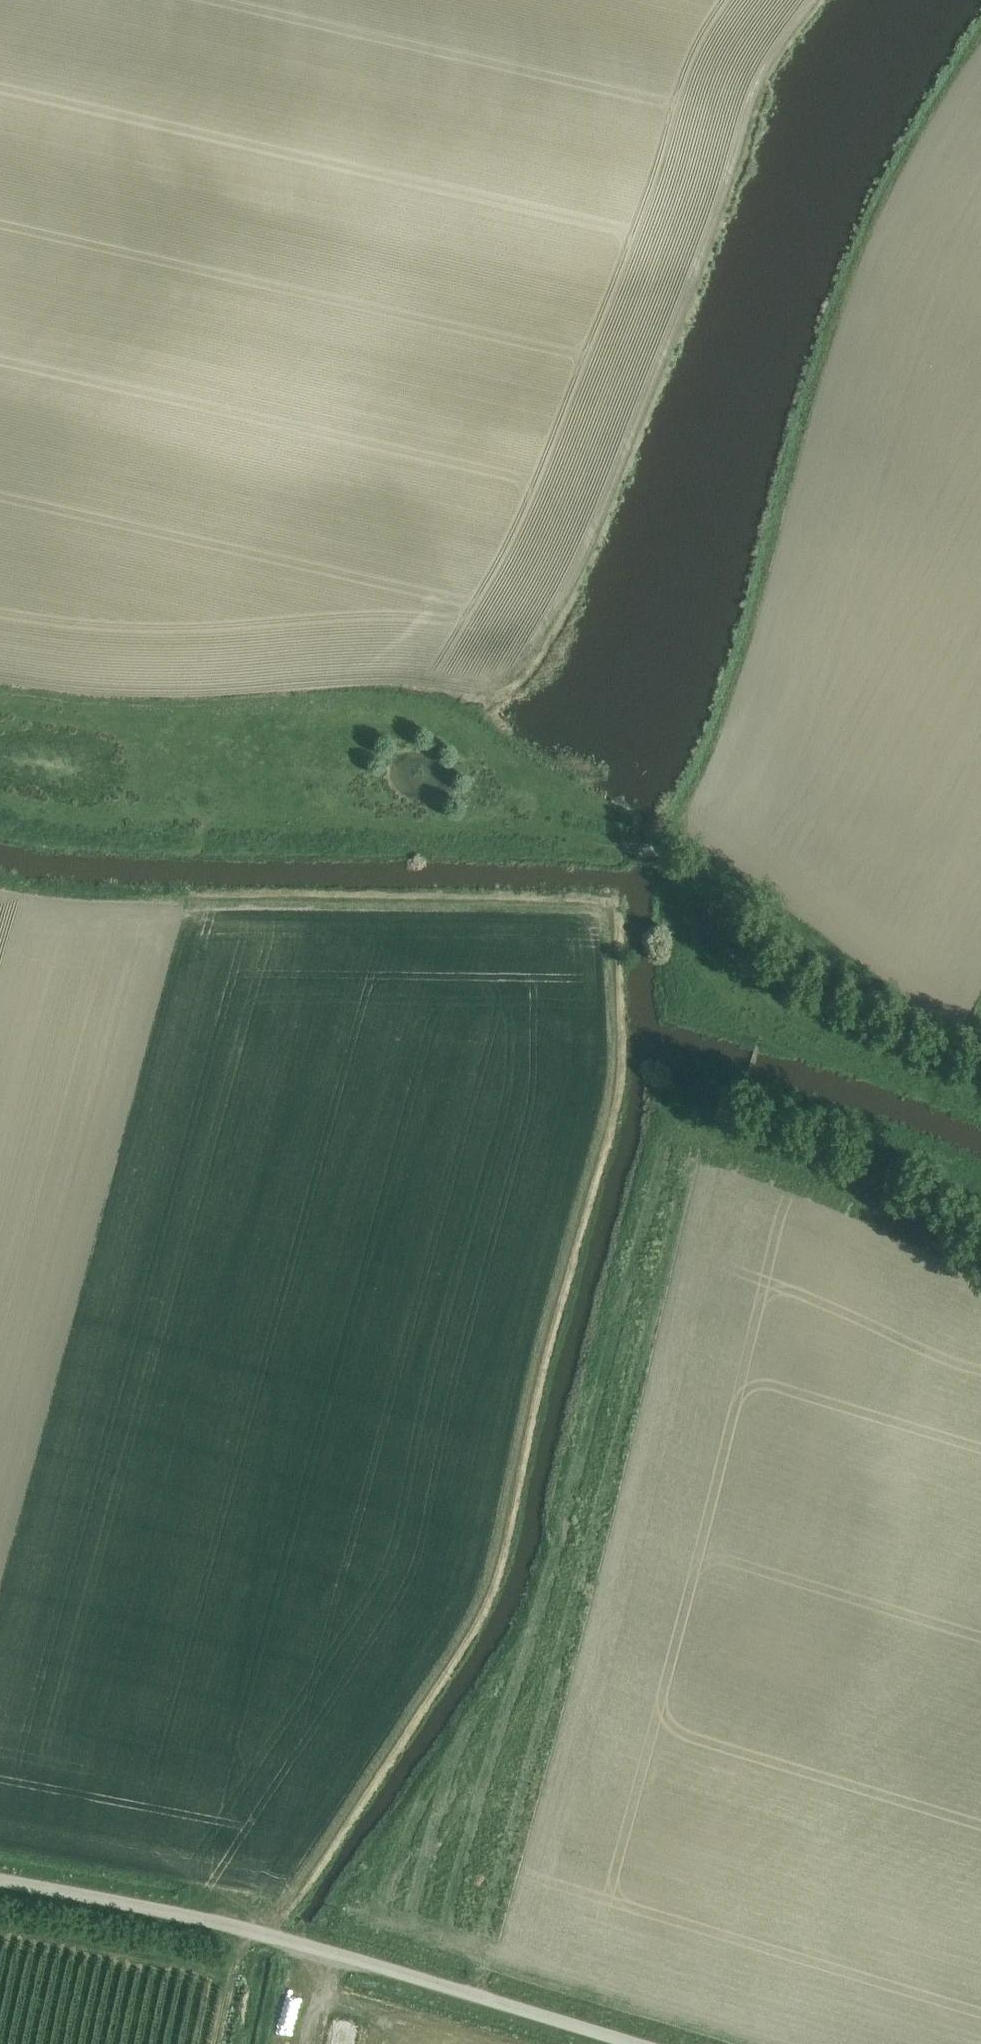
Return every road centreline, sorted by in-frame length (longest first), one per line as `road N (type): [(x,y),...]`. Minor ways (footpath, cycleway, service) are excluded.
road 1 (unclassified): [(635,2043),(214,1921),(0,1881)]

